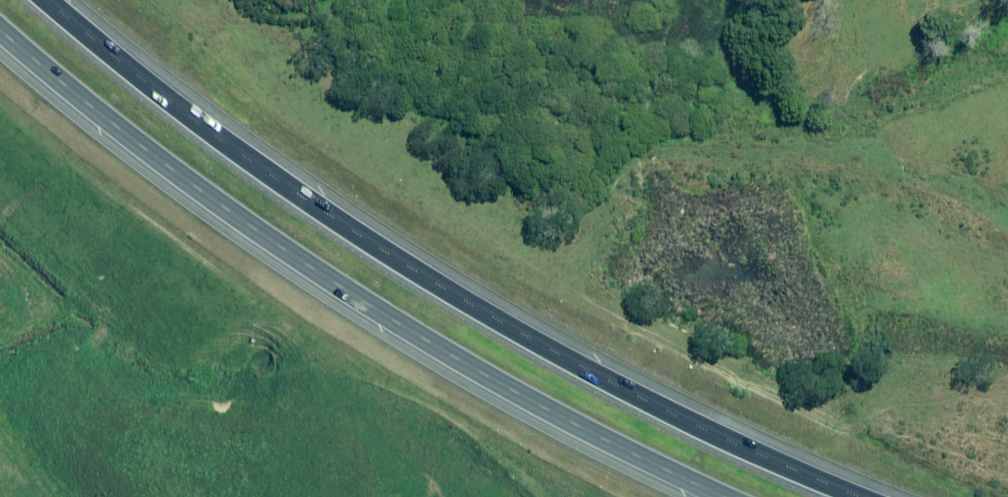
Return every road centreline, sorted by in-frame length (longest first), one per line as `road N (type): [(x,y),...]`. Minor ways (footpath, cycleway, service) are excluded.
road 1 (motorway): [(40,0),(199,130),(347,236),(682,417),(887,496)]
road 2 (motorway): [(730,496),(451,367),(314,285),(124,152),(0,45)]

